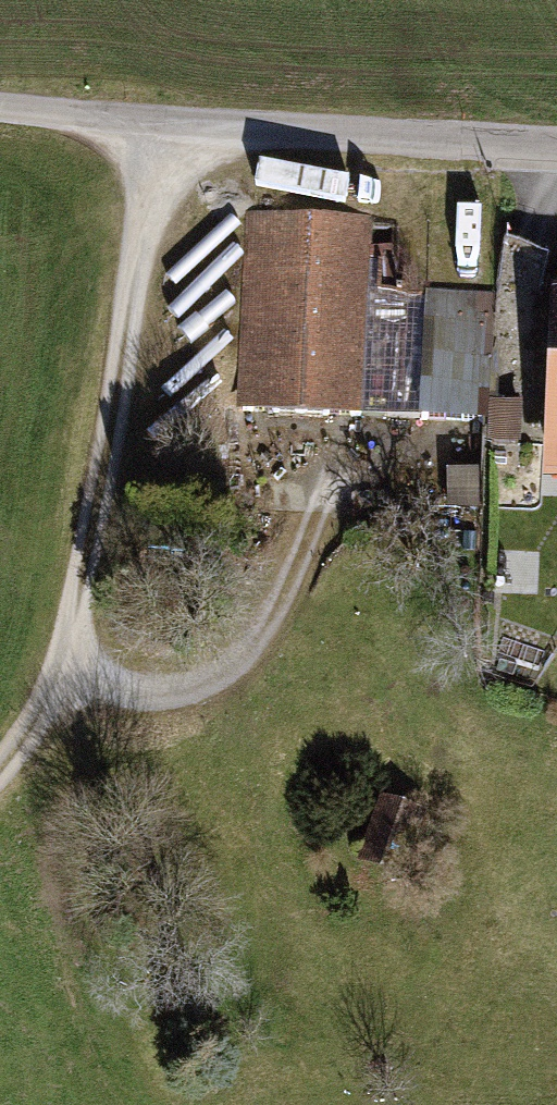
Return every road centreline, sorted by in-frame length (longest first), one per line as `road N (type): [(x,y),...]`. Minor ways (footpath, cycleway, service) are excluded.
road 1 (track): [(168,120),(58,692),(0,776)]
road 2 (tertiary): [(556,144),(0,109)]
road 3 (track): [(58,692),(212,678),(268,628),(346,468)]

